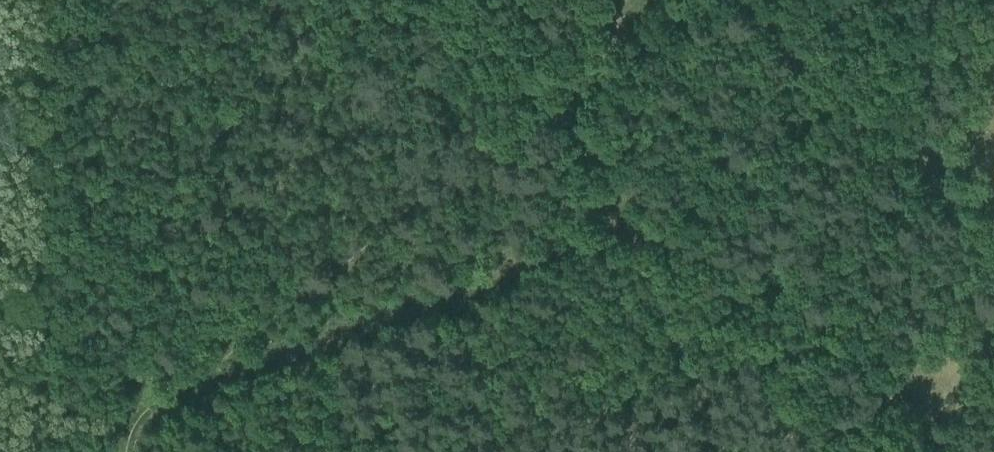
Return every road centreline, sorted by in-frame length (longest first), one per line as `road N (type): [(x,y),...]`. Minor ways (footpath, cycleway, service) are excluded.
road 1 (track): [(659,0),(550,104),(182,397)]
road 2 (track): [(822,451),(550,104),(458,0)]
road 3 (track): [(630,212),(605,234),(182,397)]
road 4 (track): [(993,253),(738,0)]

